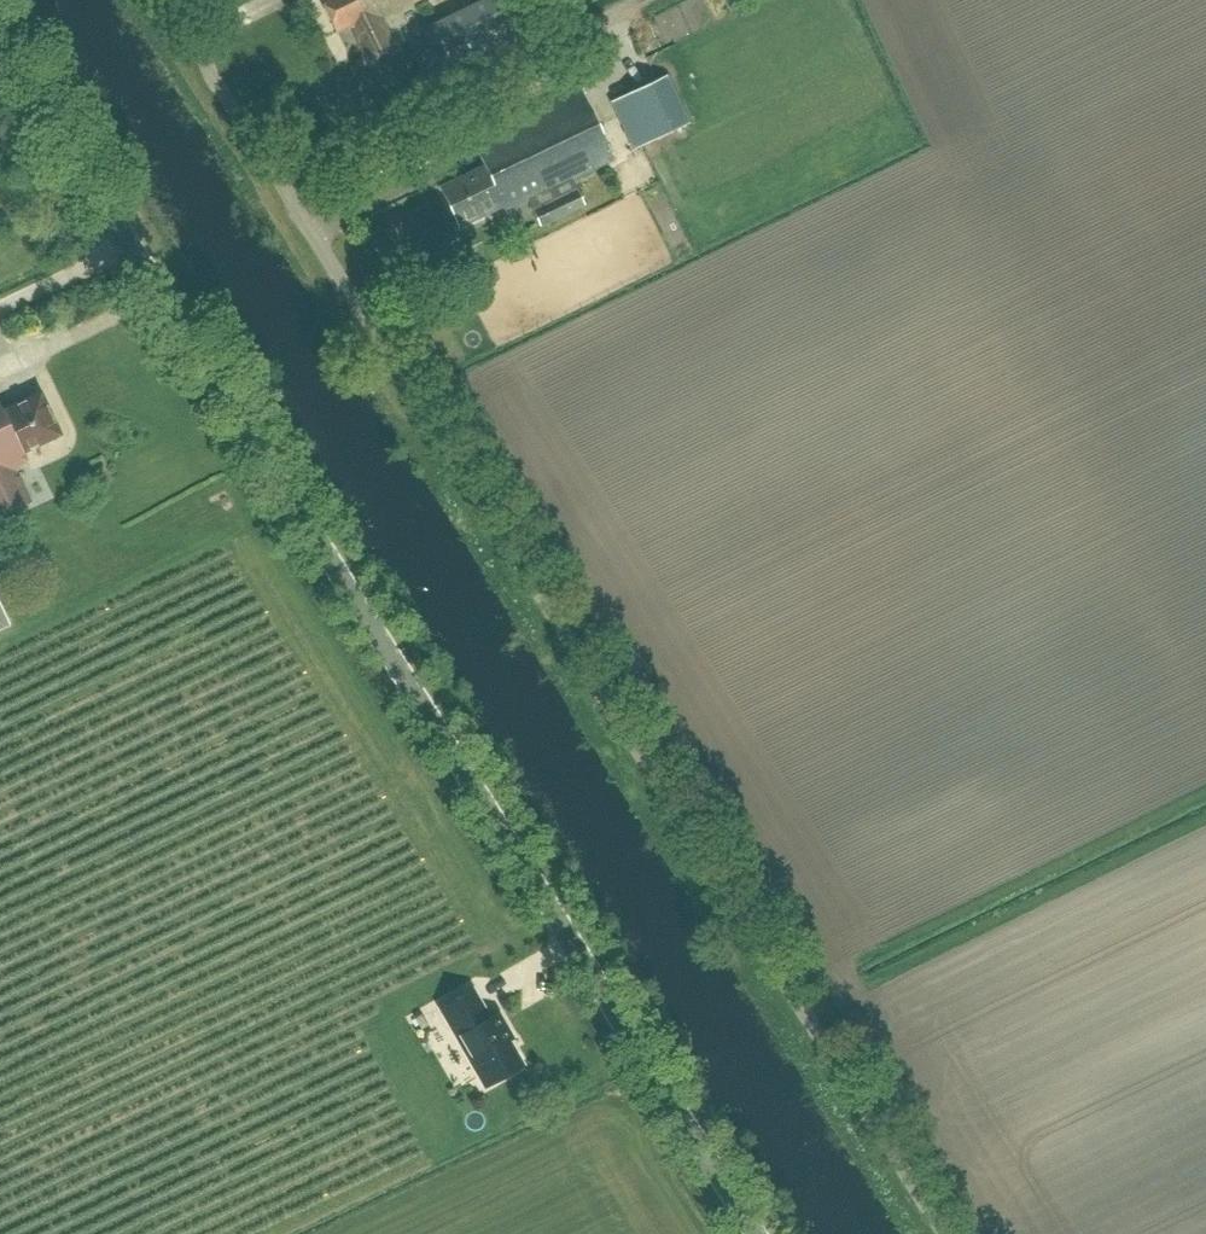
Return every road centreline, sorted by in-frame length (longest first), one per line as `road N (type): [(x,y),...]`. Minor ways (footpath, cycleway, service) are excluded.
road 1 (unclassified): [(948,1233),(164,0)]
road 2 (unclassified): [(757,1233),(0,37)]
road 3 (track): [(643,0),(276,178)]
road 4 (track): [(0,308),(130,243)]

